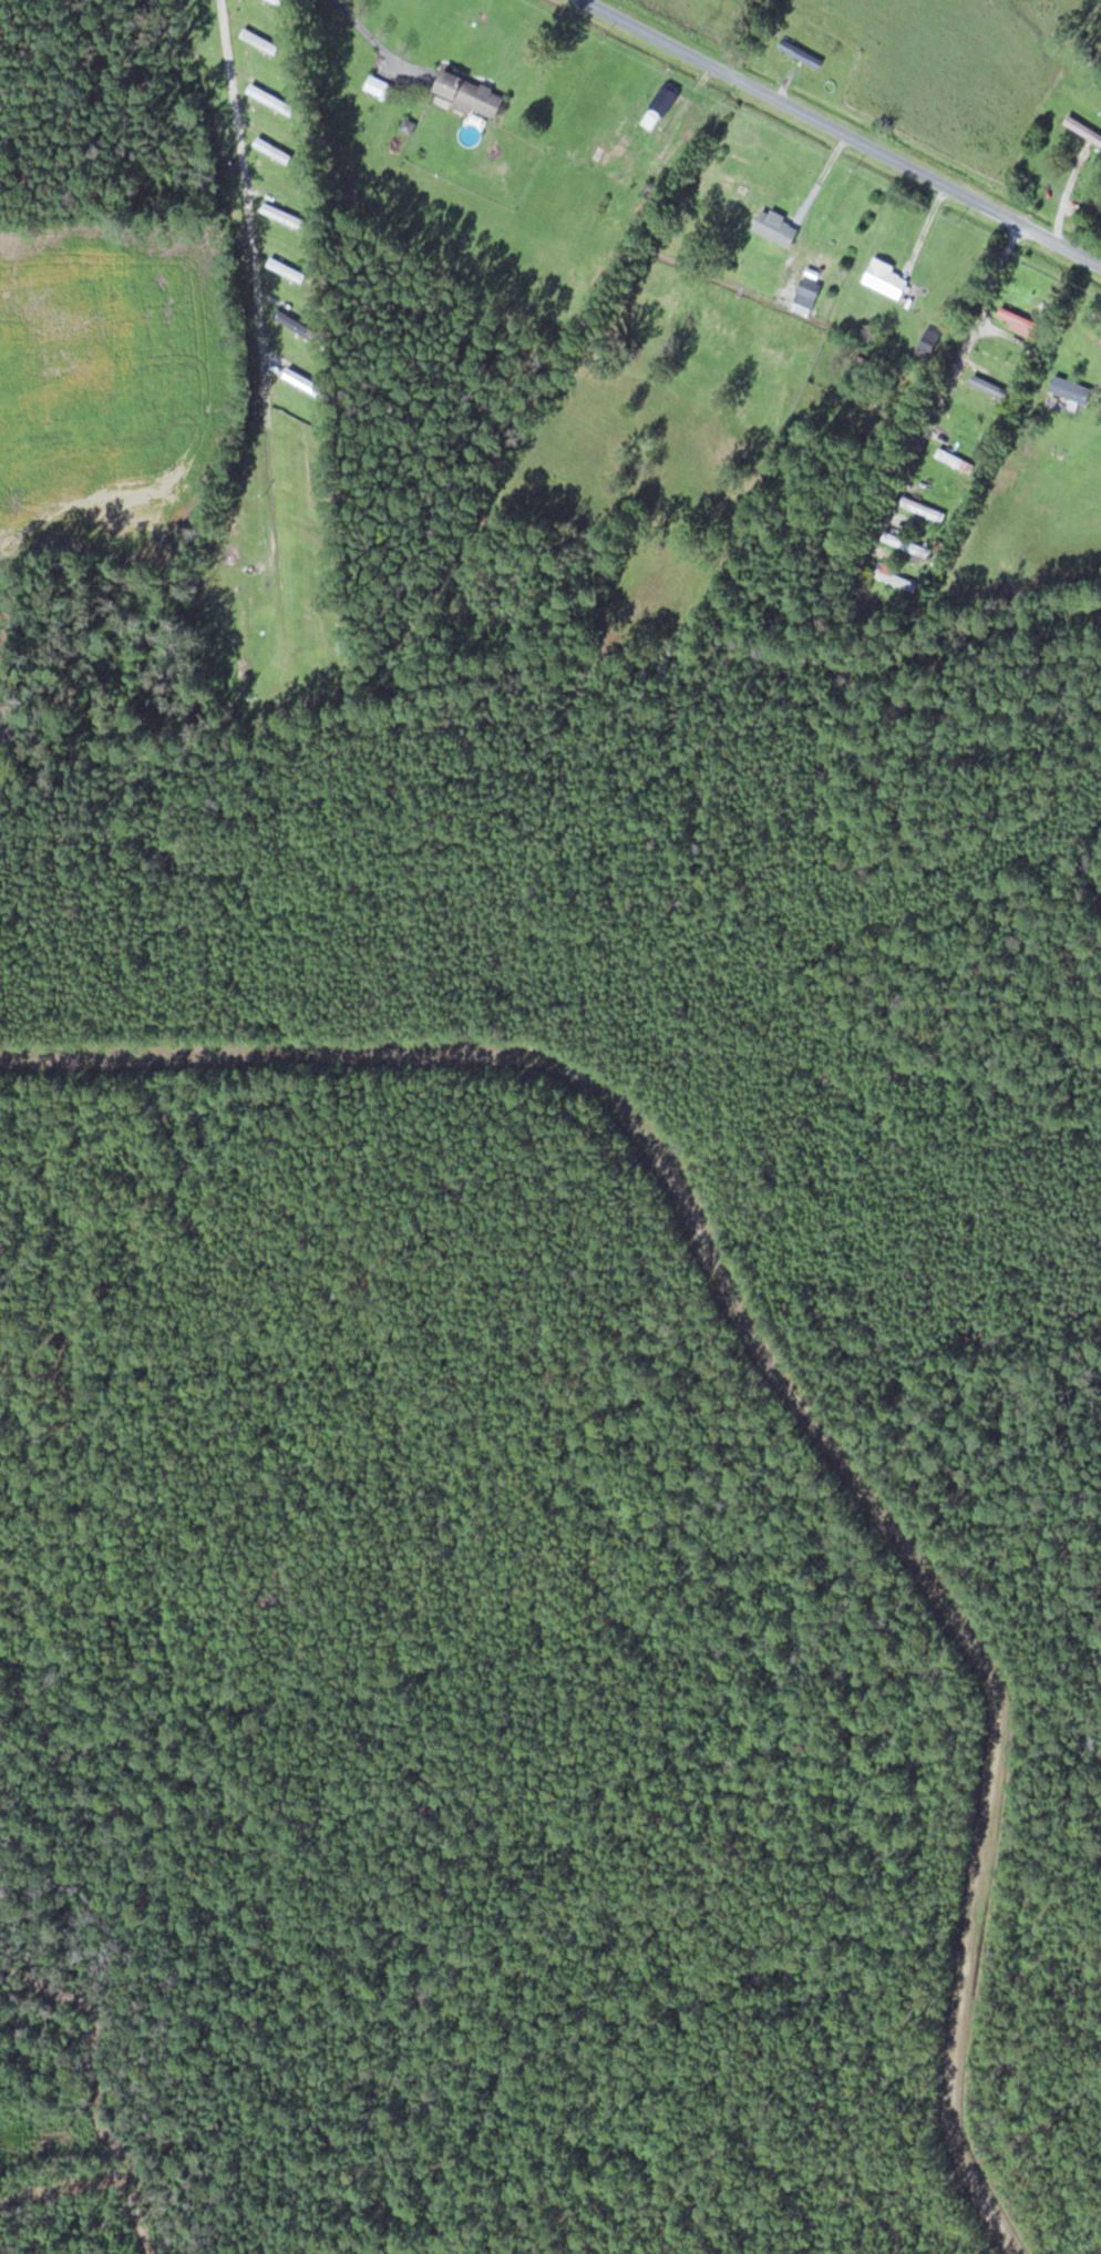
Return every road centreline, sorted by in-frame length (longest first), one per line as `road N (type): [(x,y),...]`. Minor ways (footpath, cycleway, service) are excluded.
road 1 (residential): [(608,0),(761,89),(1100,264)]

